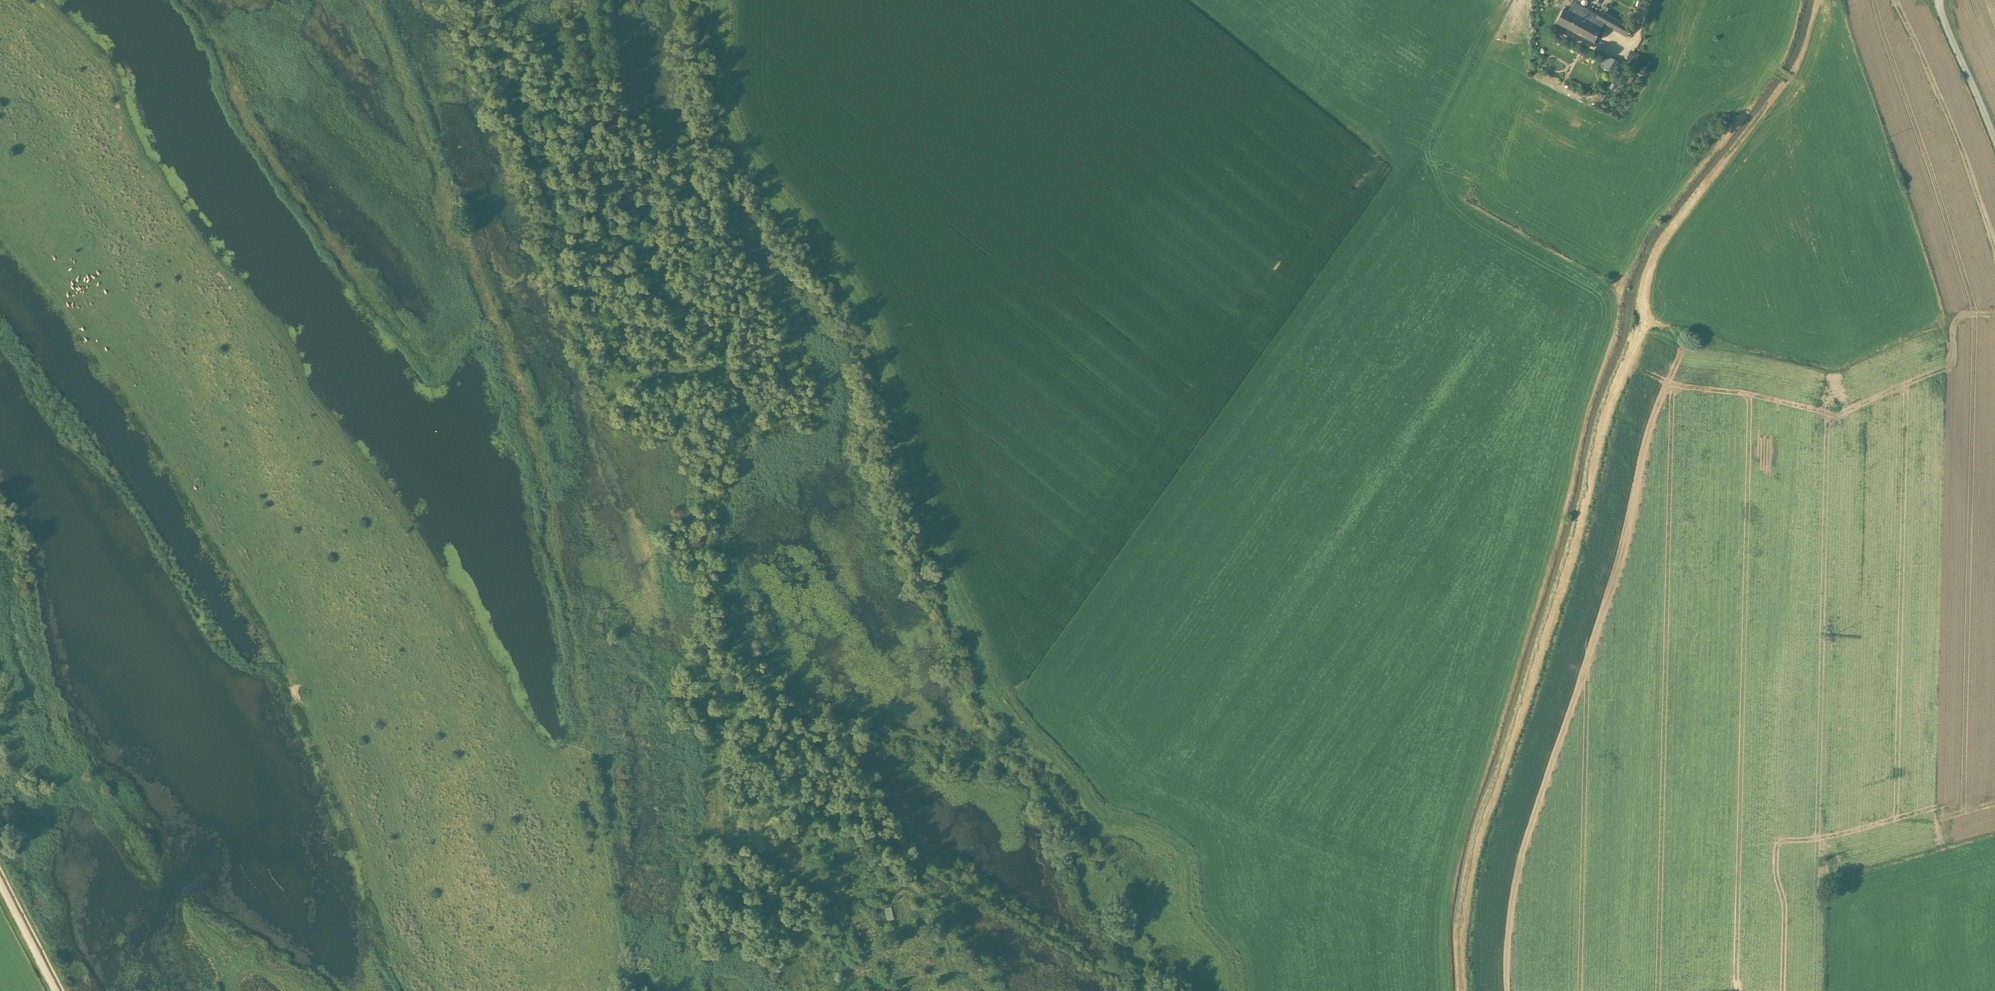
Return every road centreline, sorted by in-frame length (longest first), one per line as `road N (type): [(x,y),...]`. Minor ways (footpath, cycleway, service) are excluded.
road 1 (unclassified): [(1938,0),(1994,142)]
road 2 (track): [(0,882),(55,990)]

